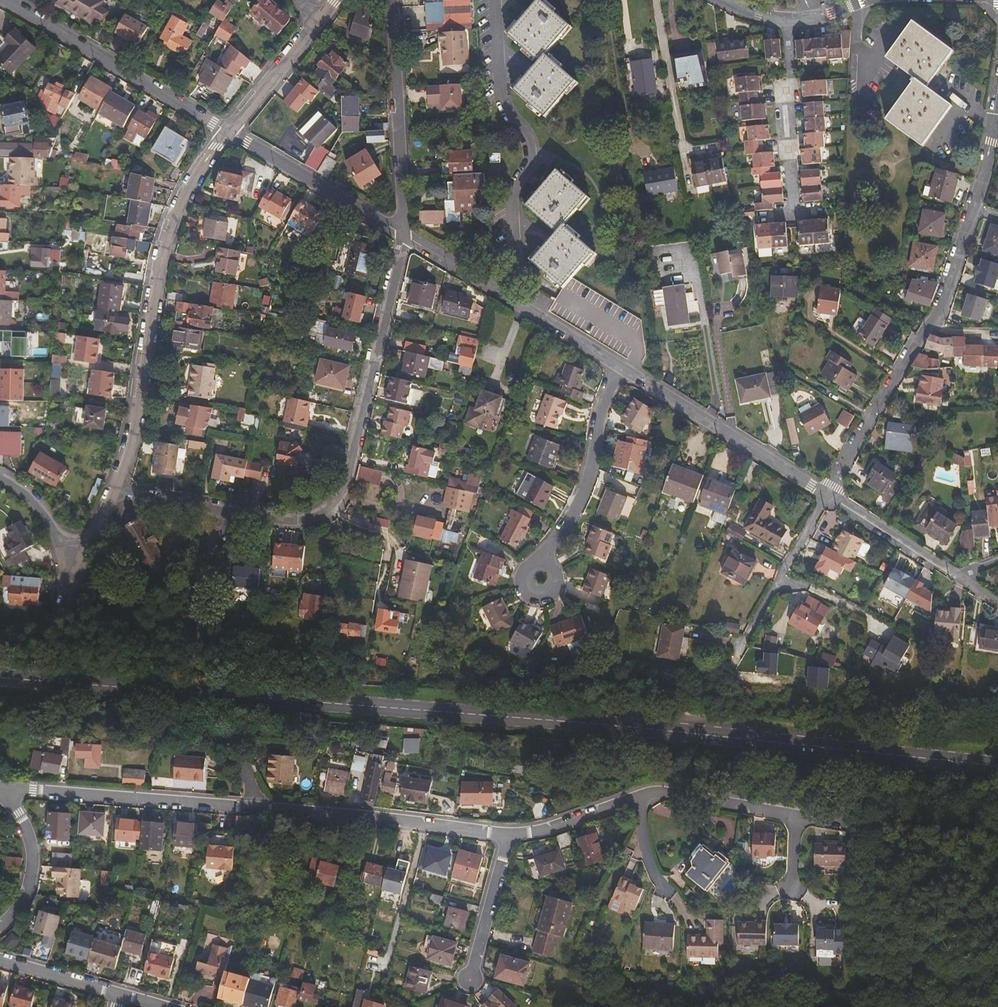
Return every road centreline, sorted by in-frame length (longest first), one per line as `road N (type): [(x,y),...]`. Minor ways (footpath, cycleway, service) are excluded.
road 1 (secondary): [(997,762),(0,668)]
road 2 (residential): [(0,789),(395,817),(510,836)]
road 3 (residential): [(995,124),(939,308),(827,494)]
road 4 (residential): [(219,506),(310,518),(344,487),(401,233)]
road 5 (residential): [(226,132),(174,218),(132,446),(116,488)]
road 6 (residential): [(510,836),(666,792),(850,822)]
road 7 (residential): [(401,233),(621,367)]
road 8 (residential): [(226,132),(5,0)]
road 9 (residential): [(621,367),(827,494)]
road 10 (residential): [(401,233),(390,0)]
road 11 (residential): [(540,579),(577,509),(621,367)]
road 12 (residential): [(226,132),(401,233)]
road 13 (residential): [(786,22),(791,77),(779,103),(793,211)]
road 14 (residential): [(827,494),(734,661)]
road 15 (residential): [(827,494),(959,575)]
road 16 (residential): [(0,794),(25,831),(32,861),(0,927)]
road 17 (track): [(850,822),(997,825)]
road 18 (residential): [(510,836),(473,976)]
road 19 (residential): [(317,23),(226,132)]
road 20 (residential): [(219,506),(217,536),(198,572),(198,638)]
road 21 (track): [(997,915),(963,927),(945,951),(983,1006)]
road 22 (residential): [(0,958),(116,996)]

